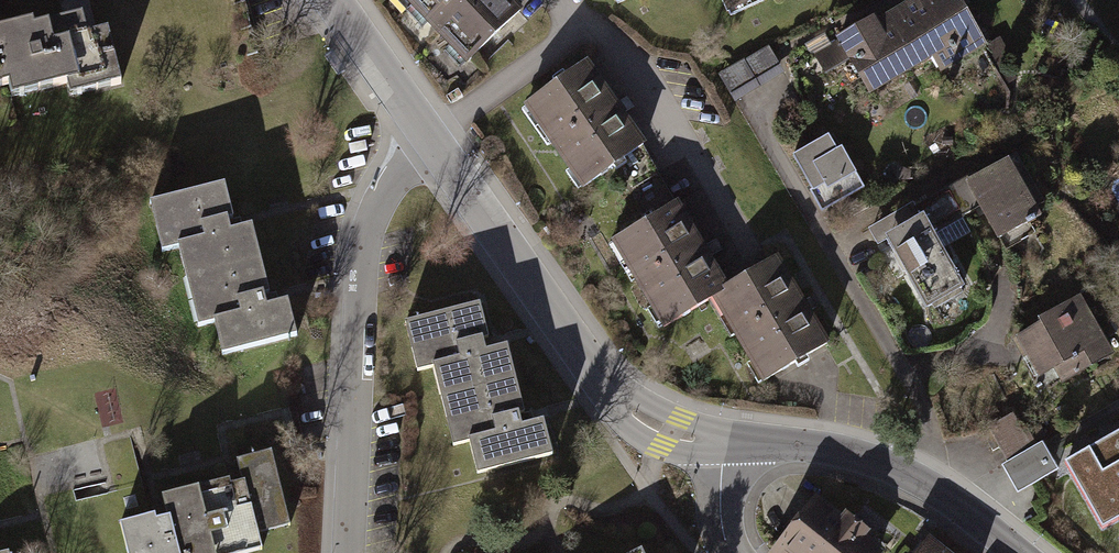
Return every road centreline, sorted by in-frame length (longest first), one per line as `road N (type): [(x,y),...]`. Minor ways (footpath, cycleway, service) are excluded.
road 1 (residential): [(431,132),(605,385),(648,422),(722,443)]
road 2 (residential): [(431,132),(386,190),(360,269),(346,552)]
road 3 (residential): [(1016,552),(884,460),(722,443)]
road 4 (residential): [(332,0),(431,132)]

